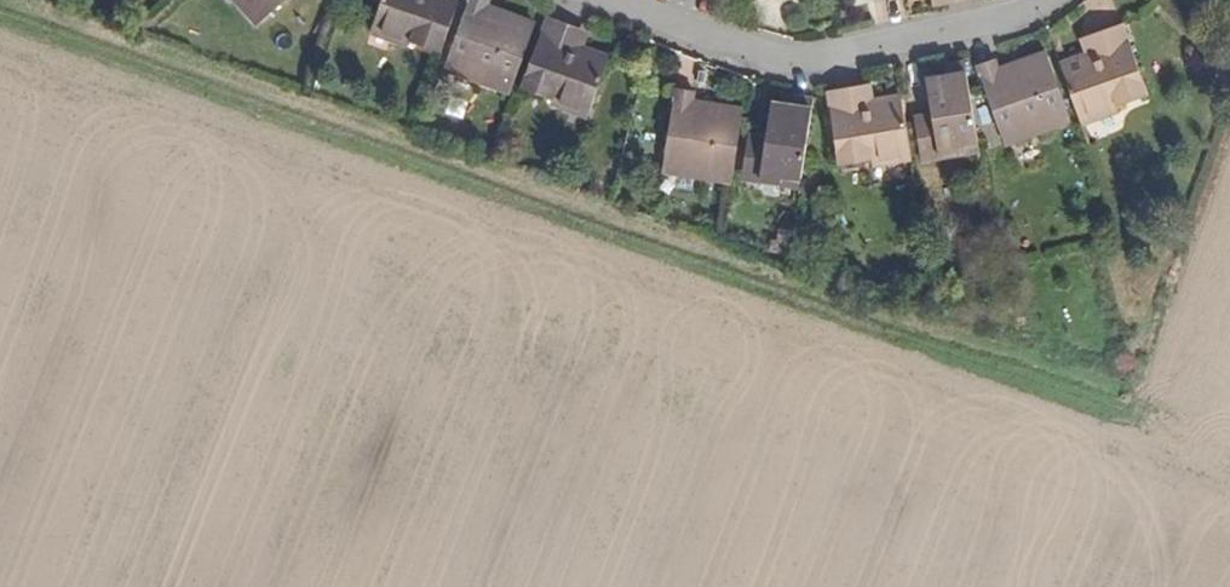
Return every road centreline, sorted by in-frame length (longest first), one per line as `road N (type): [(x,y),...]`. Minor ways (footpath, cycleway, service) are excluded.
road 1 (residential): [(620,0),(781,59),(816,62),(1057,0)]

